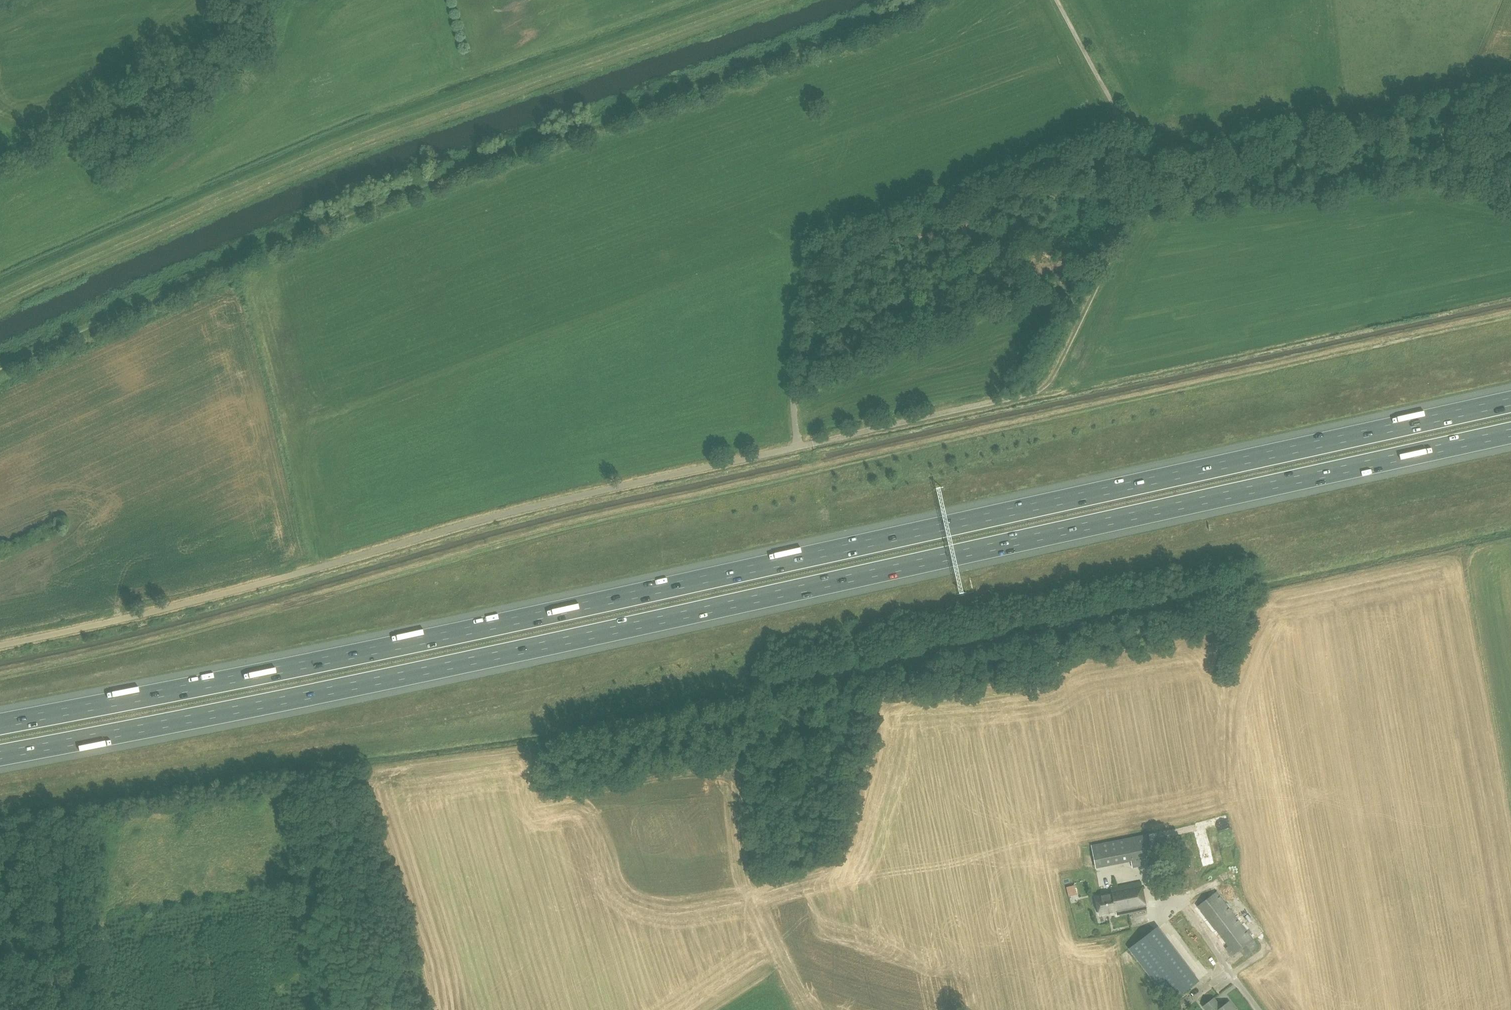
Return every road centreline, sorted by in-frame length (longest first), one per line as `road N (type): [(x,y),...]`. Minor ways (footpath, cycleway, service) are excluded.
road 1 (motorway): [(0,755),(395,678),(1510,432)]
road 2 (motorway): [(1510,401),(0,724)]
road 3 (unclassified): [(0,645),(798,446)]
road 4 (track): [(1039,390),(1156,181),(1186,171),(1268,172),(1510,143)]
road 5 (unclassified): [(798,446),(1039,390)]
road 6 (unclassified): [(798,446),(795,355),(823,239)]

